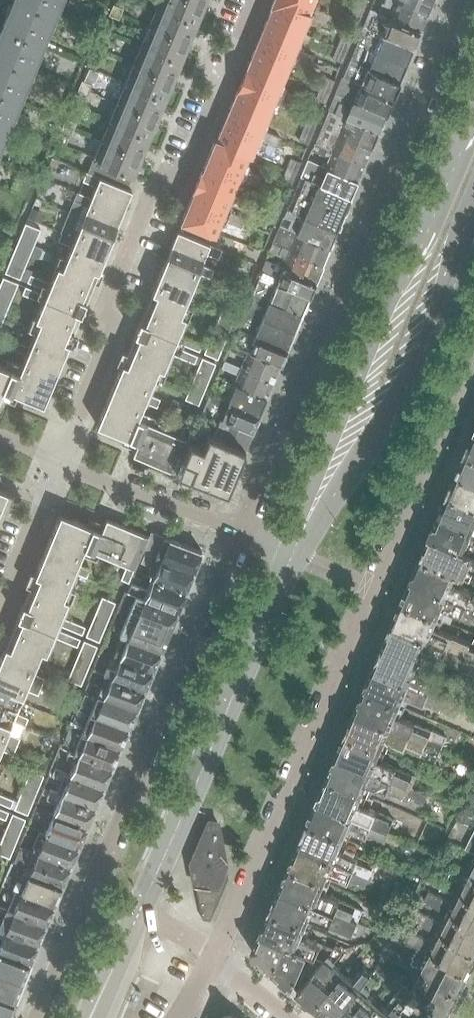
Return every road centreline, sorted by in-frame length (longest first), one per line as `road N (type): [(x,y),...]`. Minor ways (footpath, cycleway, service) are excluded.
road 1 (residential): [(214,958),(473,348)]
road 2 (residential): [(465,0),(240,531)]
road 3 (residential): [(240,531),(37,1017)]
road 4 (residential): [(62,462),(107,343),(106,296),(152,191),(191,155),(252,0)]
road 5 (secondary): [(473,101),(302,531)]
road 6 (secondary): [(141,911),(292,553)]
road 7 (secondary): [(302,531),(409,383),(473,254)]
road 8 (residential): [(62,462),(12,576),(0,586)]
road 9 (residential): [(240,531),(120,486)]

